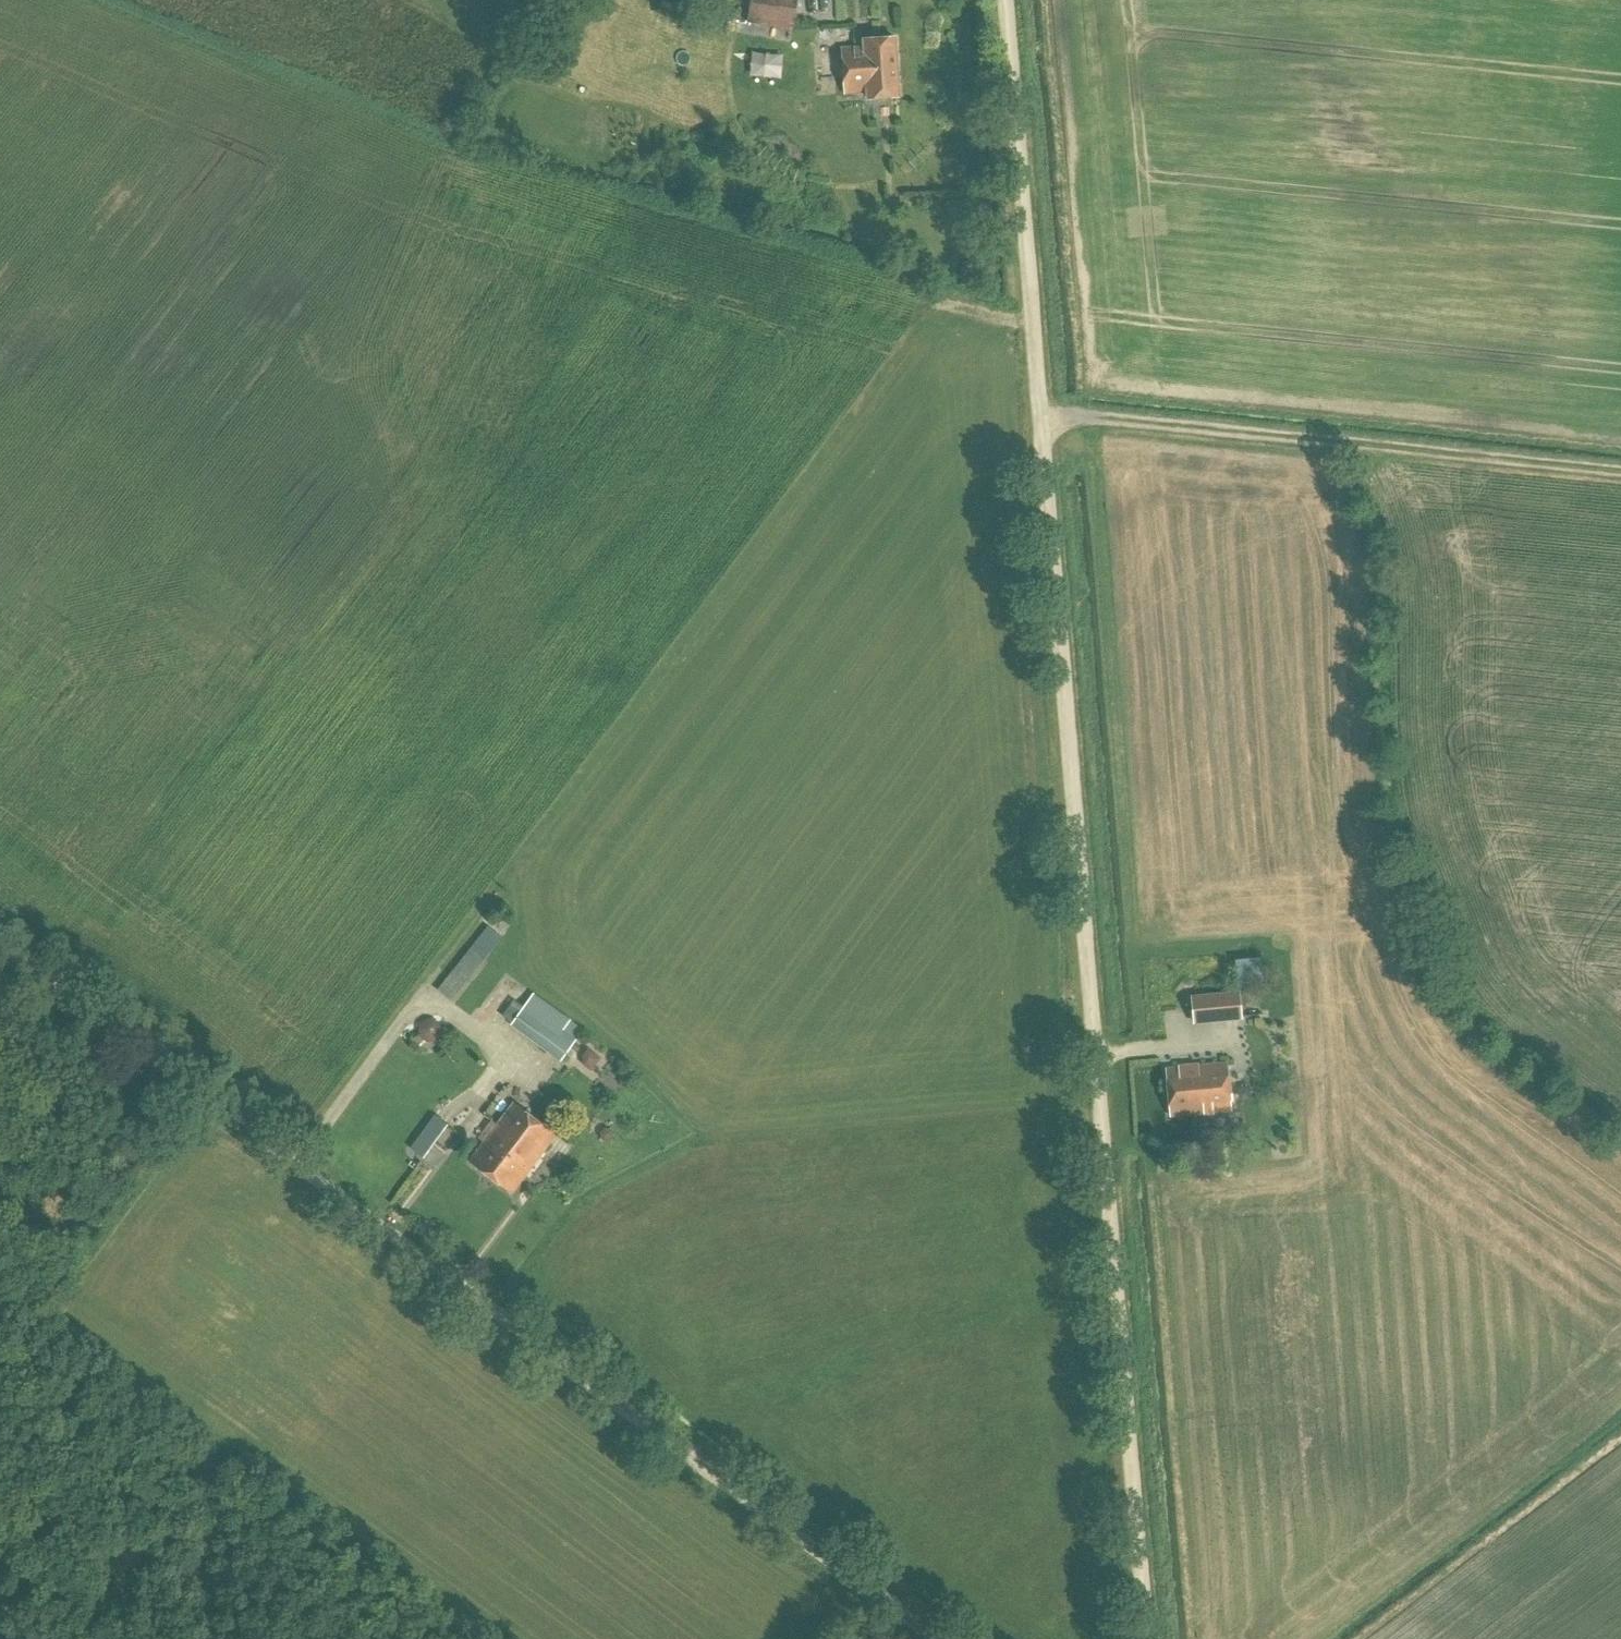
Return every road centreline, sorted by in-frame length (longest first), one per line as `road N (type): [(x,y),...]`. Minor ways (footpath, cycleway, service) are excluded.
road 1 (track): [(1148,1638),(1006,0)]
road 2 (track): [(934,1638),(296,1164)]
road 3 (track): [(1620,469),(1047,410)]
road 4 (track): [(296,1164),(0,944)]

